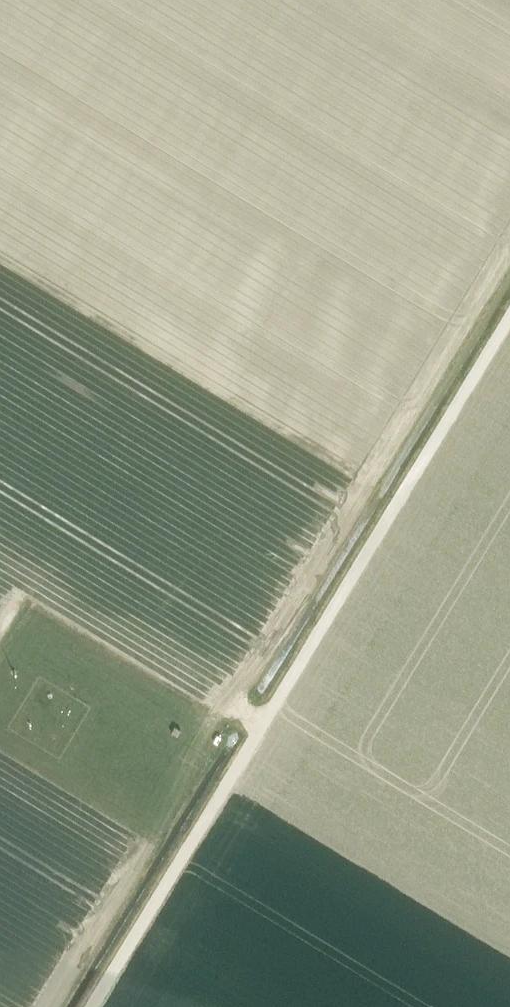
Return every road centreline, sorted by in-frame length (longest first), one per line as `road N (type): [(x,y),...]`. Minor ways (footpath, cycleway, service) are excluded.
road 1 (track): [(91,1006),(509,321)]

